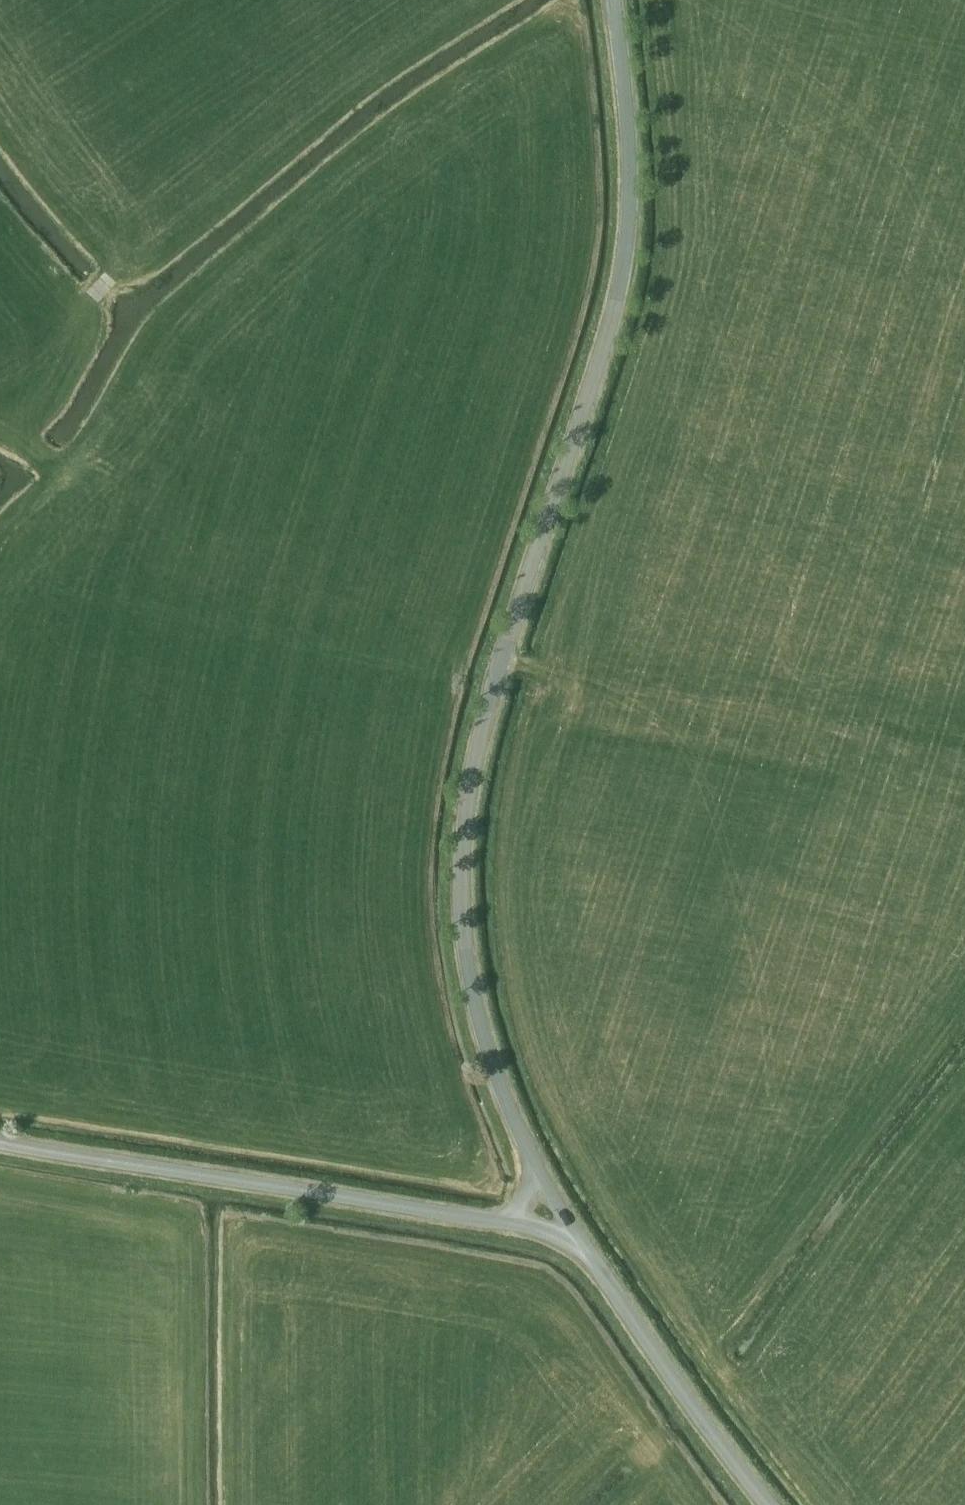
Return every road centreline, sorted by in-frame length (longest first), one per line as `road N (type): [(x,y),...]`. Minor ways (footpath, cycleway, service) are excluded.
road 1 (unclassified): [(538,1175),(477,1027),(459,849),(479,724),(622,264),(628,161),(615,0)]
road 2 (unclassified): [(509,1223),(0,1146)]
road 3 (unclassified): [(766,1504),(589,1259)]

